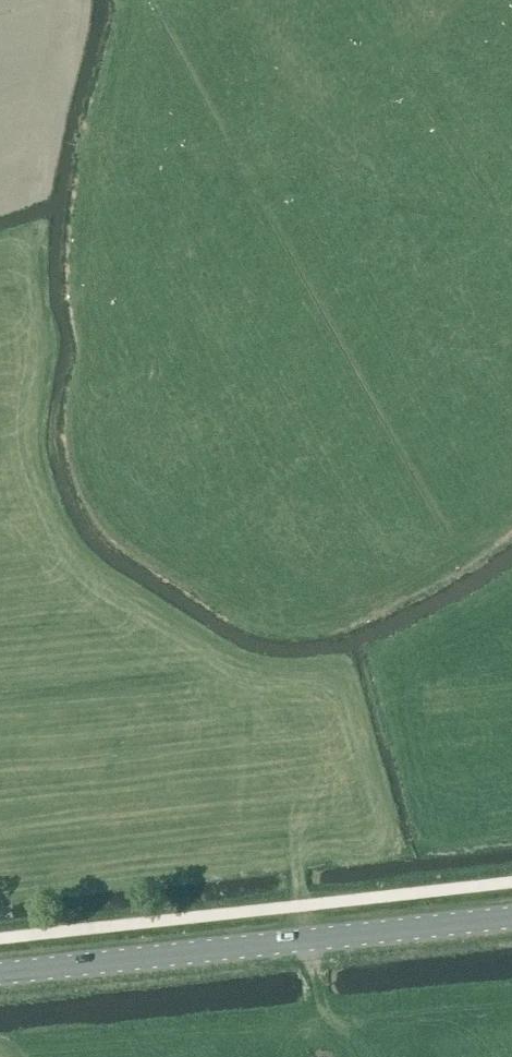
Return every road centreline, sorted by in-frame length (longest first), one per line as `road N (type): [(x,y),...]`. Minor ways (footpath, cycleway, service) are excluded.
road 1 (secondary): [(0,983),(511,926)]

